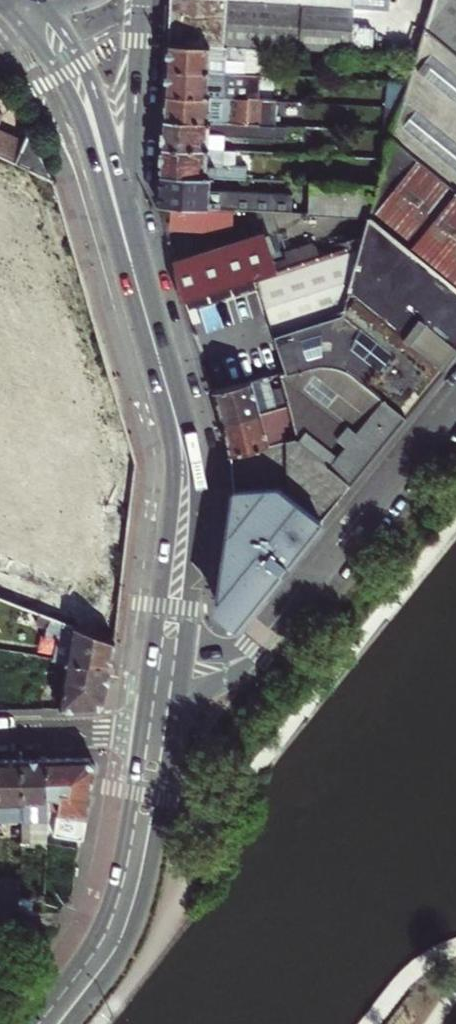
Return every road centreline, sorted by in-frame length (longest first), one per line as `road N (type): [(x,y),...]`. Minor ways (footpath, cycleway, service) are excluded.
road 1 (primary): [(30,38),(81,124),(171,443),(176,496),(157,686)]
road 2 (primary): [(184,683),(202,485),(128,209)]
road 3 (residential): [(455,398),(254,649),(220,677),(184,683)]
road 4 (primary): [(150,730),(115,907),(87,961),(37,1023)]
road 5 (primary): [(75,1023),(128,951),(144,910),(180,728)]
road 6 (primary): [(128,209),(82,60),(39,1)]
road 7 (tertiary): [(128,209),(141,0)]
road 8 (residential): [(0,735),(150,730)]

